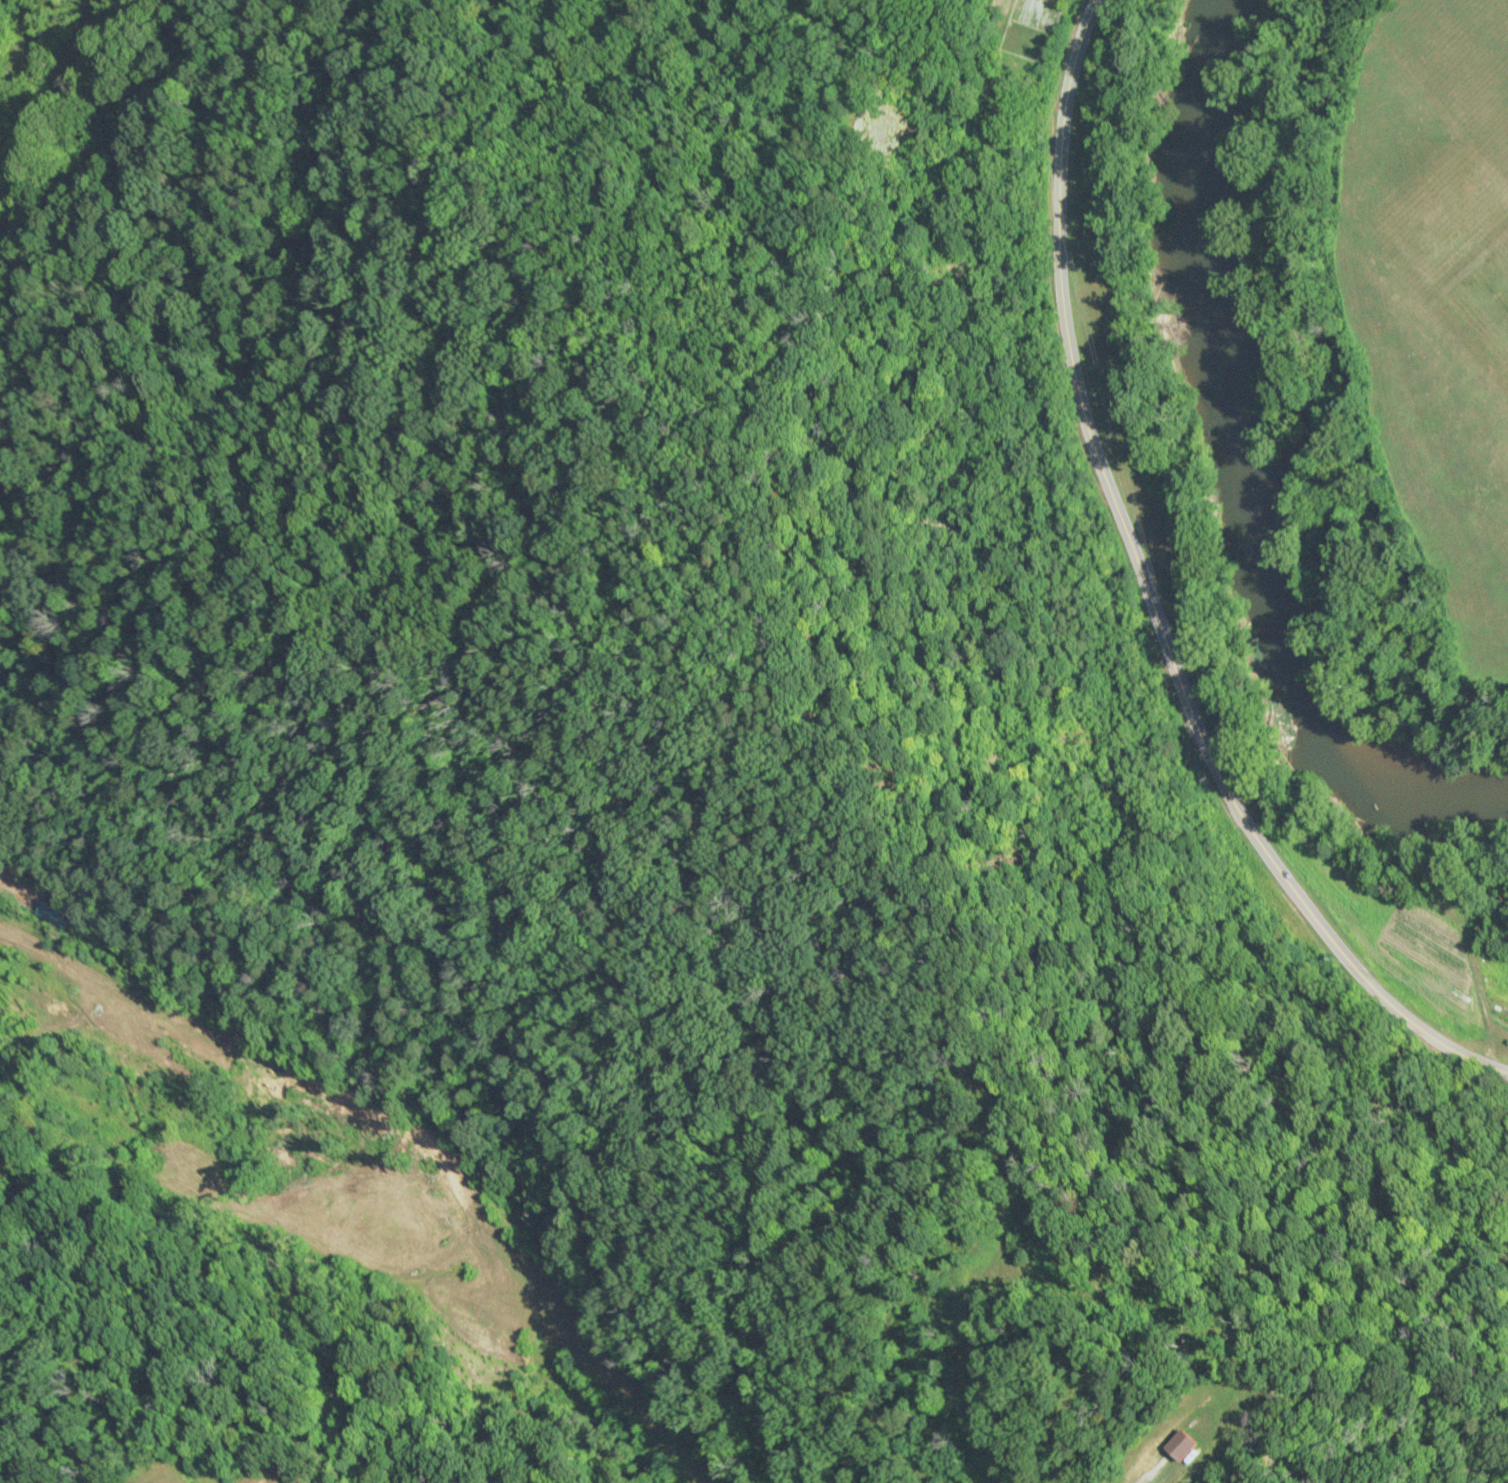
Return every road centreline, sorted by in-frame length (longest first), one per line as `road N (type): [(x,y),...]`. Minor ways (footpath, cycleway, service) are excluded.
road 1 (tertiary): [(1089,0),(1064,92),(1053,295),(1078,408),(1178,683),(1208,759),(1321,931),(1411,1018),(1507,1068)]

